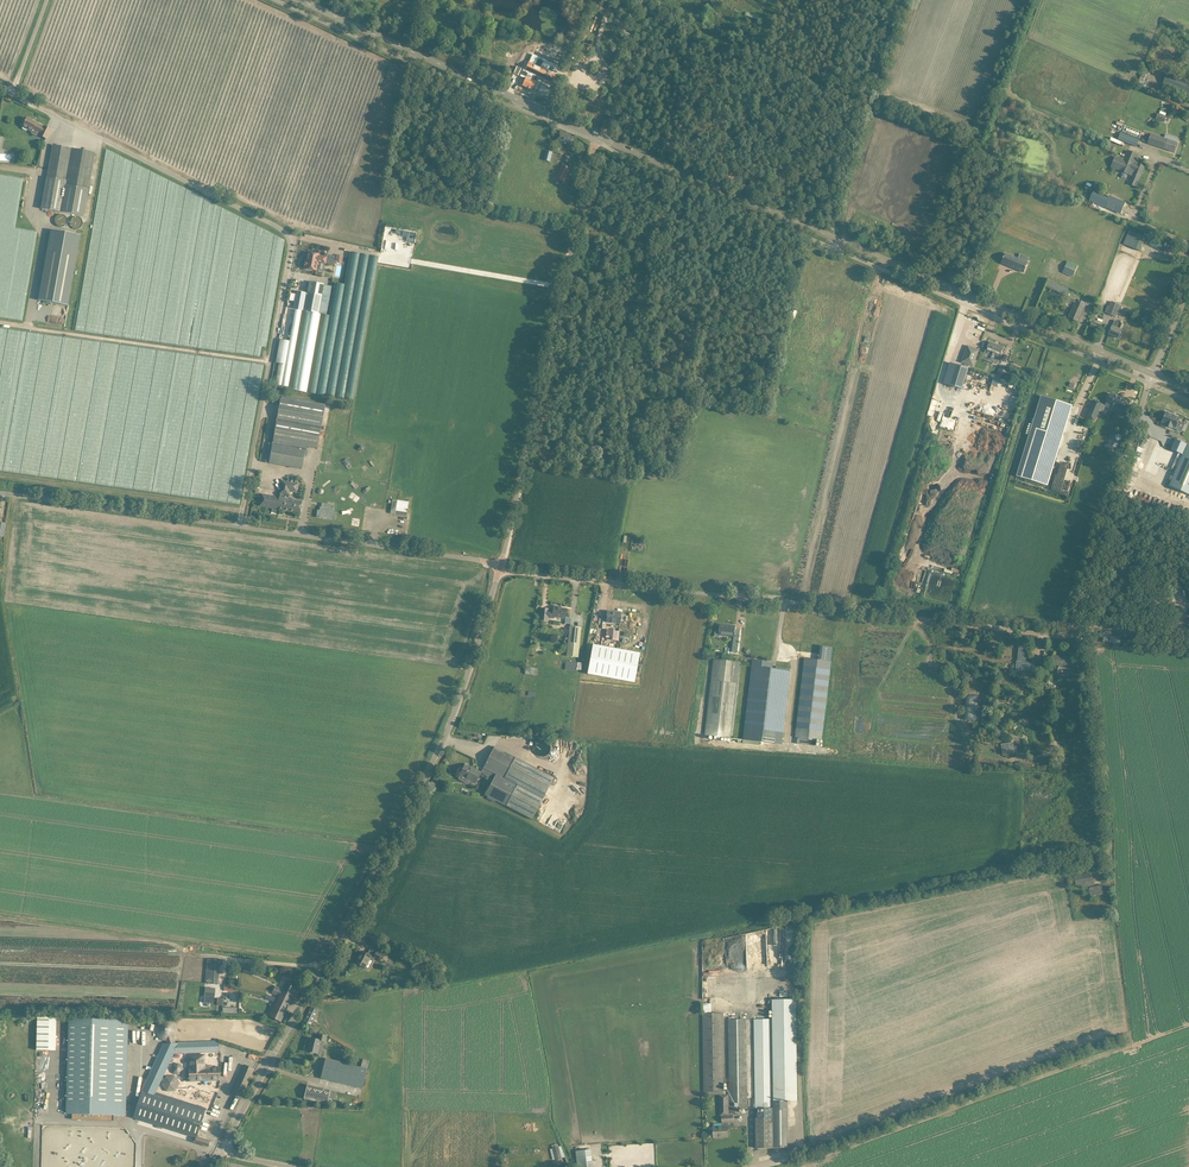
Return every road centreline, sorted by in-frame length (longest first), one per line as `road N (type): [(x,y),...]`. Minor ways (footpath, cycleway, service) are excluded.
road 1 (unclassified): [(291,1166),(236,1155),(228,1138),(442,739),(501,565)]
road 2 (track): [(1068,631),(1098,653),(1104,854),(819,911),(806,926),(803,986)]
road 3 (unclassified): [(239,526),(293,246),(286,229),(17,93)]
road 4 (tertiary): [(1152,374),(600,137)]
road 5 (unclassified): [(1068,631),(501,565)]
road 6 (unclassified): [(501,565),(600,137)]
road 7 (track): [(1188,1023),(813,1159),(782,1160)]
road 8 (tertiary): [(600,137),(295,0)]
road 9 (unclassified): [(1068,631),(1152,374)]
road 10 (unclassified): [(501,565),(239,526)]
road 11 (unclassified): [(239,526),(0,492)]
road 12 (unclassified): [(755,1166),(782,1160),(797,1145),(803,986)]
road 13 (track): [(600,137),(632,0)]

